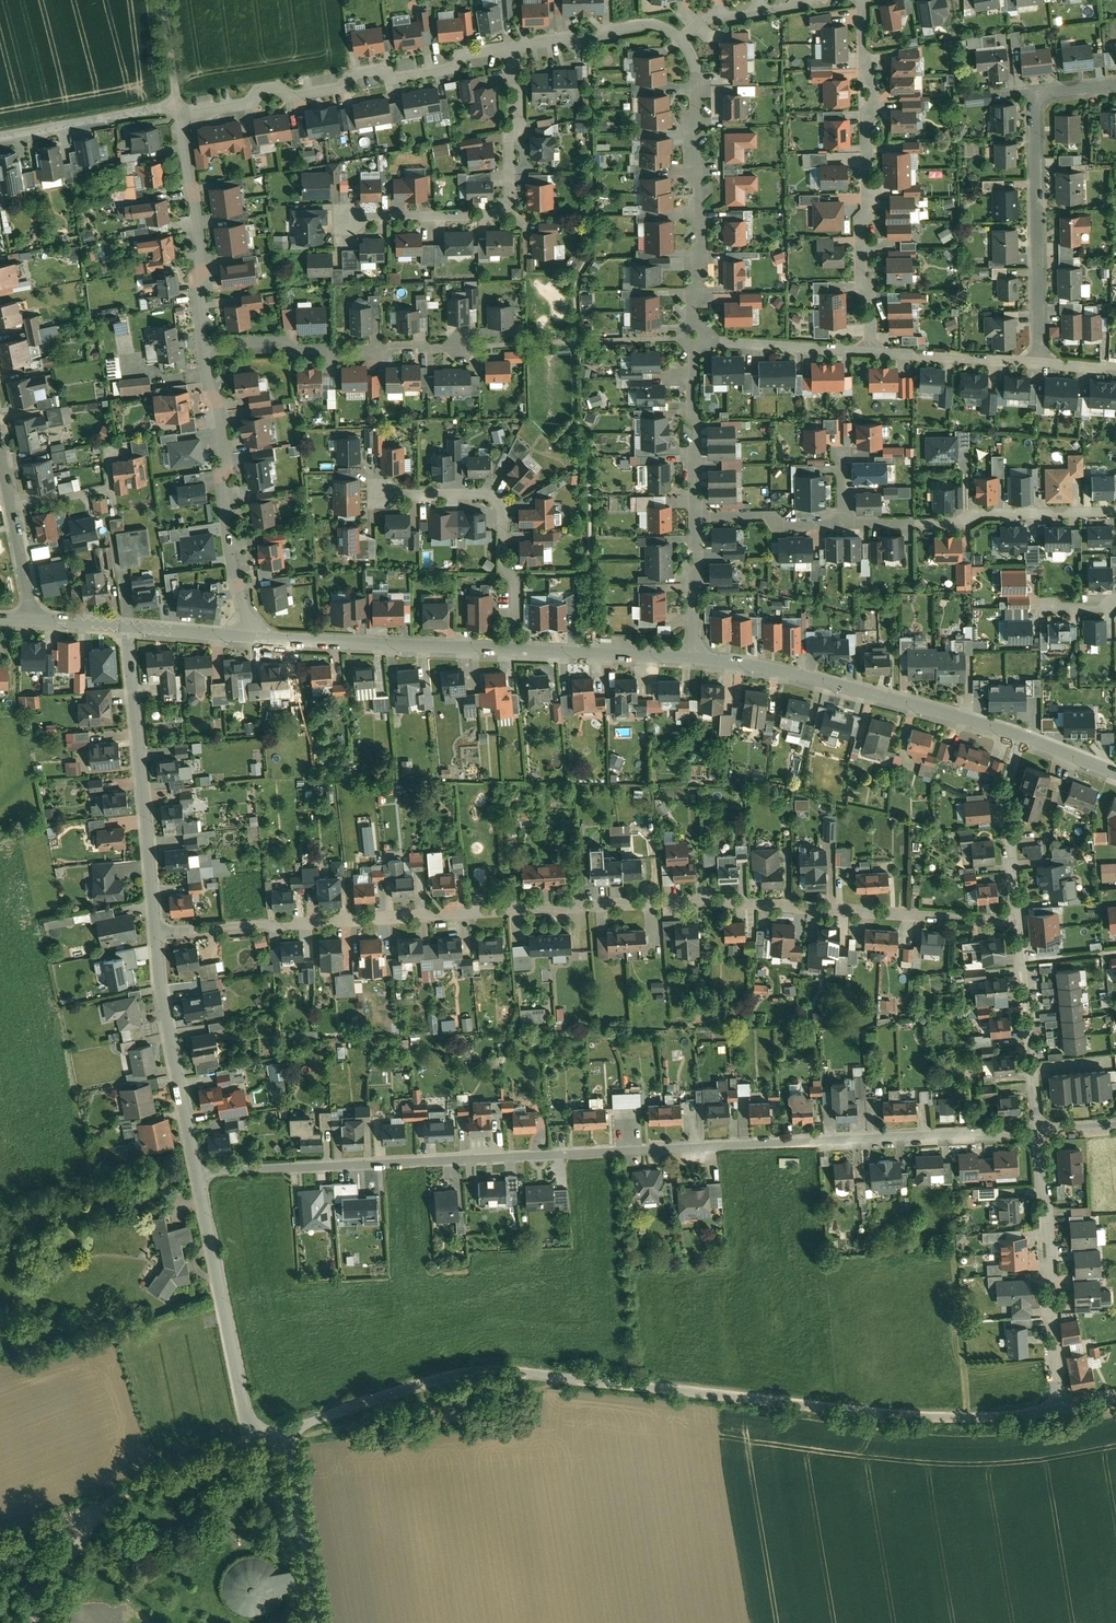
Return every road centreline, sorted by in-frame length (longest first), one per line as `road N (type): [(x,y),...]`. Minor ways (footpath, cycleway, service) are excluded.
road 1 (residential): [(156,933),(708,901),(1018,924)]
road 2 (residential): [(1039,1131),(198,1175)]
road 3 (residential): [(1058,1415),(928,1422),(491,1372),(333,1416),(288,1438)]
road 4 (residential): [(178,107),(254,102),(279,88),(296,96),(347,87),(355,75),(383,72),(394,80),(455,70),(465,57),(513,50)]
road 5 (residential): [(865,0),(875,104),(872,207),(864,226),(871,351)]
road 6 (residential): [(1115,87),(1036,95),(1041,364)]
road 7 (residential): [(695,658),(819,680),(1020,738)]
road 8 (residential): [(346,219),(510,213),(513,50)]
road 9 (residential): [(156,933),(129,628)]
road 10 (residential): [(683,40),(696,68),(692,131),(702,222),(691,340)]
road 11 (residential): [(288,1438),(258,1441),(244,1404),(198,1175)]
road 12 (residential): [(209,350),(255,639)]
road 13 (residential): [(1039,1131),(1058,1415)]
road 14 (residential): [(378,496),(487,495),(504,509),(514,651)]
road 15 (residential): [(842,525),(1115,514)]
road 16 (residential): [(468,351),(422,345),(340,357),(294,351),(283,340),(209,350)]
road 17 (residential): [(255,639),(514,651)]
road 18 (residential): [(198,1175),(156,933)]
road 19 (residential): [(178,107),(209,350)]
road 20 (residential): [(1018,924),(1039,1131)]
road 21 (residential): [(1020,738),(1005,788),(1018,924)]
road 22 (residential): [(319,1622),(288,1438)]
road 23 (residential): [(0,443),(34,621)]
road 24 (residential): [(514,651),(695,658)]
road 25 (residential): [(0,138),(178,107)]
road 26 (residential): [(691,340),(871,351)]
road 27 (residential): [(691,340),(696,518)]
road 28 (residential): [(513,50),(589,44),(643,26),(683,40)]
road 29 (residential): [(871,351),(1041,364)]
road 30 (residential): [(696,518),(842,525)]
road 31 (residential): [(696,518),(695,658)]
road 32 (residential): [(683,40),(707,19),(812,0)]
road 33 (residential): [(129,628),(255,639)]

